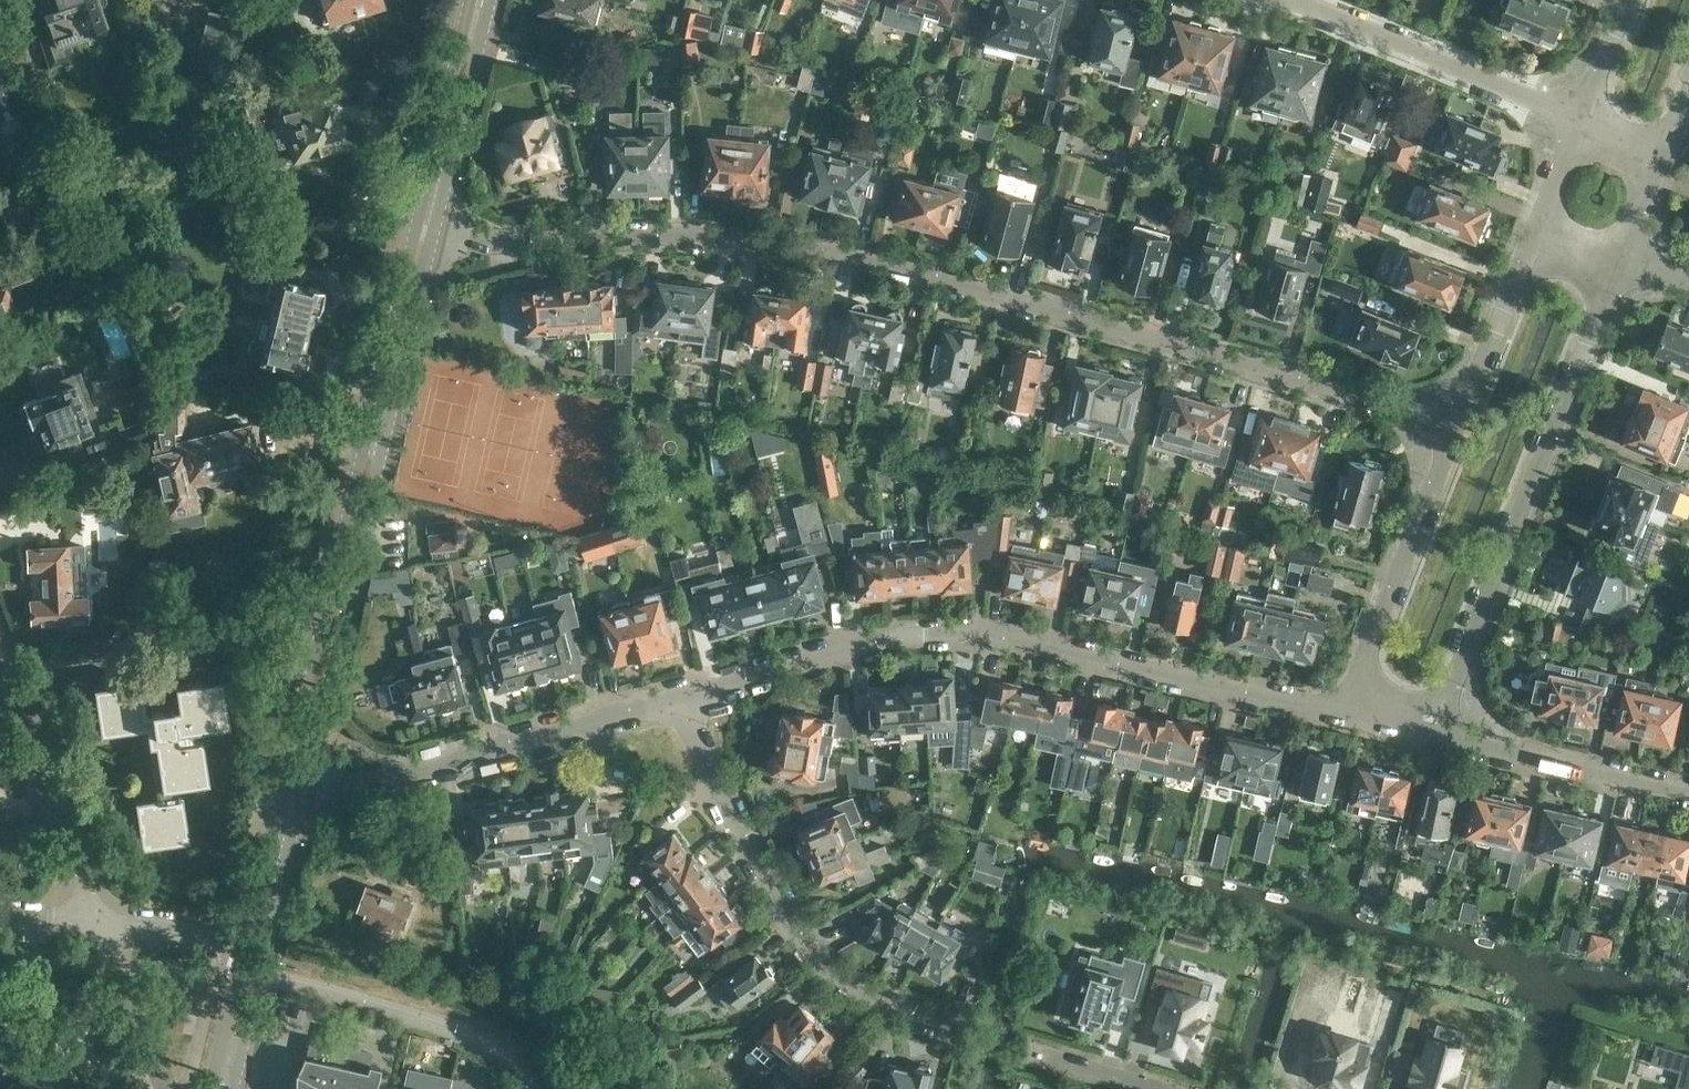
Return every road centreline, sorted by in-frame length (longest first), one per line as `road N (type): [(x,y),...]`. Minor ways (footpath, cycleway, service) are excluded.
road 1 (residential): [(1456,426),(893,260),(809,245),(500,239),(441,231)]
road 2 (residential): [(1342,714),(973,632),(859,647),(686,701)]
road 3 (residential): [(1433,734),(1623,257)]
road 4 (tertiary): [(417,216),(315,654),(321,708)]
road 5 (tertiary): [(321,708),(342,654),(441,231)]
road 6 (residential): [(954,1025),(841,977),(793,924),(718,785),(686,701)]
road 7 (residential): [(311,750),(373,764),(436,764),(686,701)]
road 8 (residential): [(1582,117),(1293,0)]
road 9 (residential): [(1342,714),(1456,426)]
road 10 (residential): [(0,655),(102,920)]
road 11 (residential): [(1688,791),(1433,734)]
road 12 (tertiary): [(441,231),(497,0)]
road 13 (tertiary): [(470,0),(417,216)]
road 14 (residential): [(1456,426),(1541,223)]
road 15 (tertiary): [(263,930),(311,750)]
road 16 (residential): [(102,920),(167,1088)]
road 17 (unclassified): [(263,930),(102,920)]
road 18 (residential): [(1155,1088),(1029,1052)]
road 19 (residential): [(1582,117),(1629,0)]

